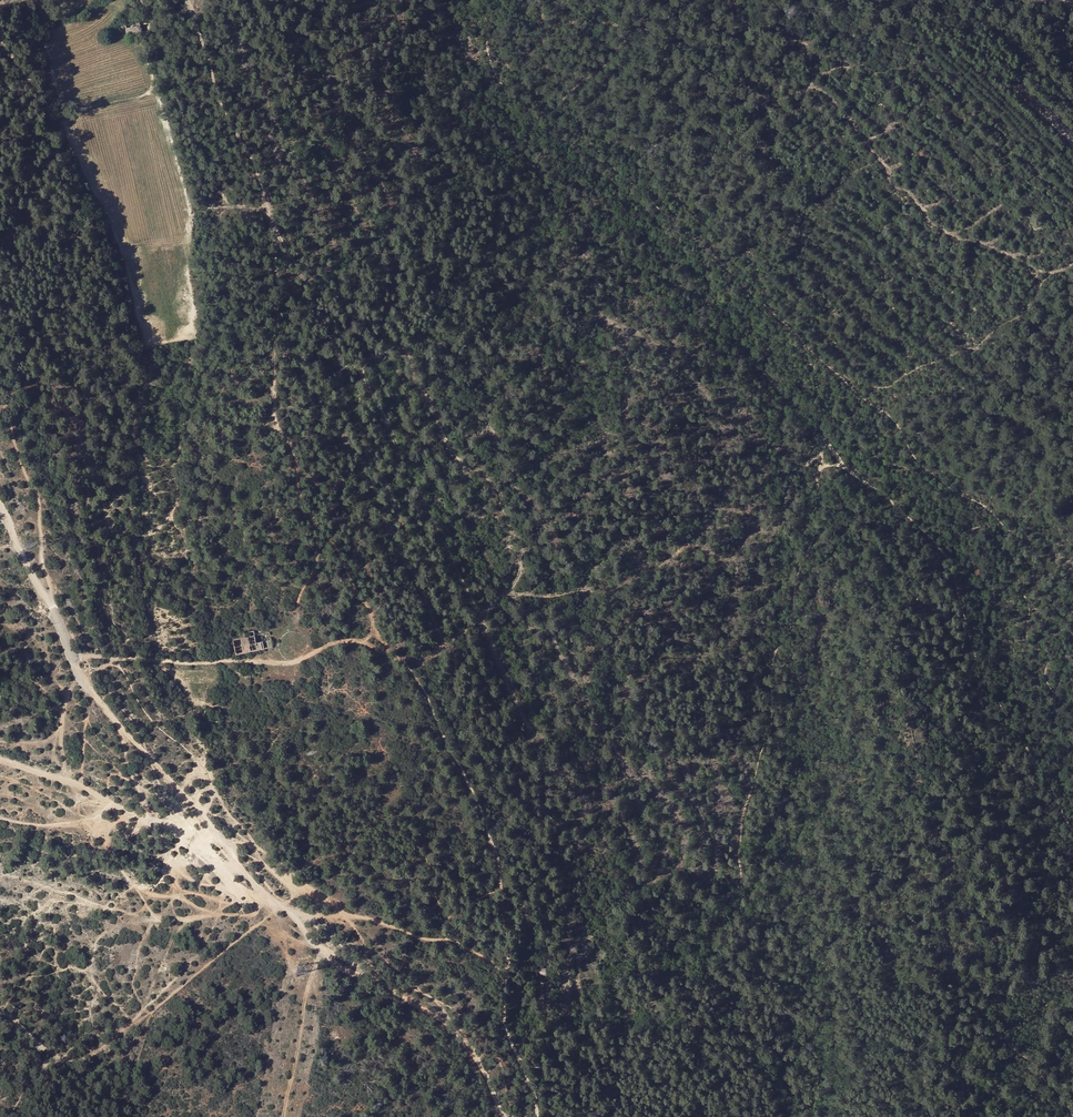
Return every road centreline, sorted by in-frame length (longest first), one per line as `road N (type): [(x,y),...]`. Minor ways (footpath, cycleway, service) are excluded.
road 1 (track): [(0,500),(79,675),(133,744),(316,951),(445,1023),(469,1047),(506,1116)]
road 2 (track): [(536,1116),(527,1071),(505,1028),(500,969),(446,939),(272,904)]
road 3 (track): [(242,865),(83,789),(0,760)]
road 4 (track): [(322,954),(305,995),(284,1116)]

